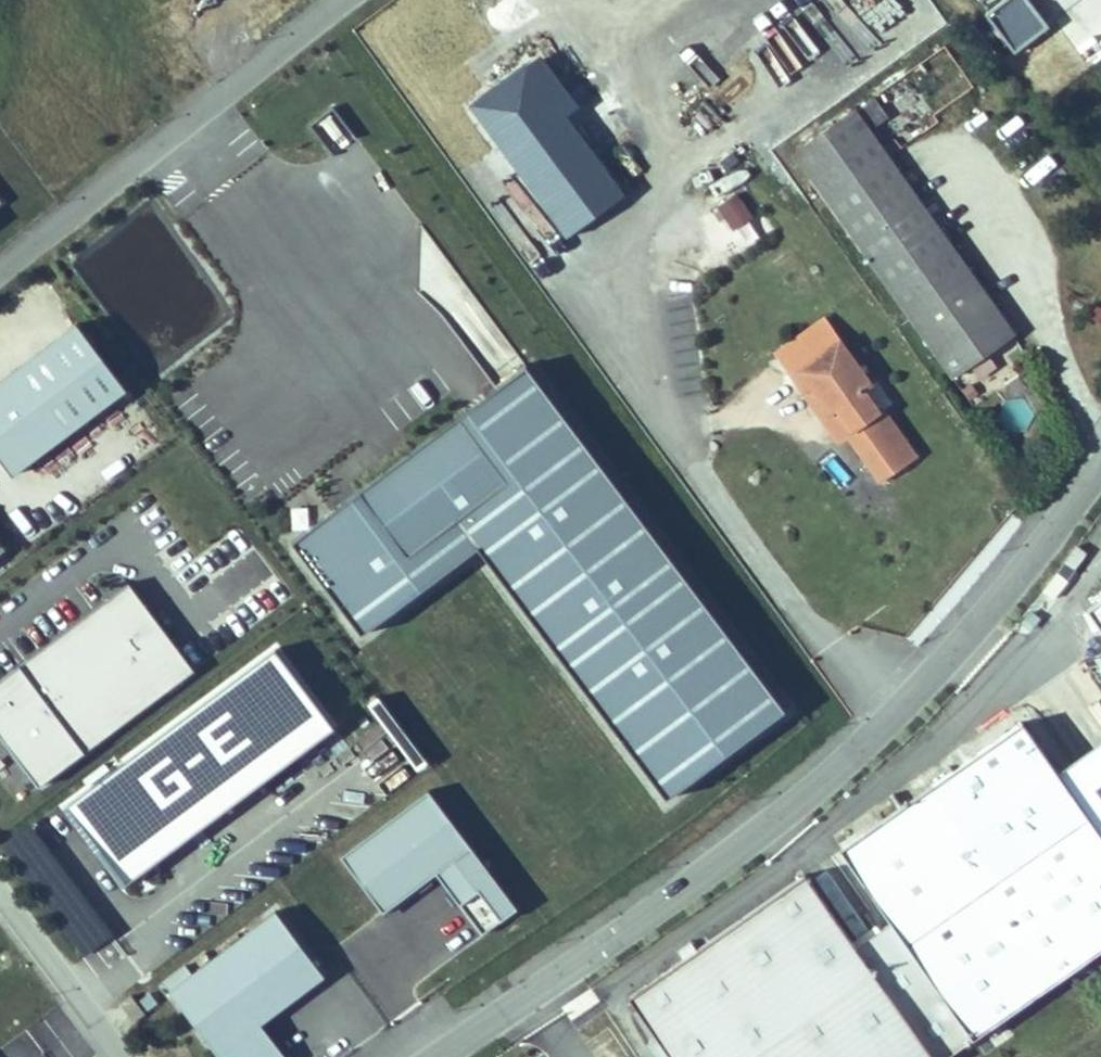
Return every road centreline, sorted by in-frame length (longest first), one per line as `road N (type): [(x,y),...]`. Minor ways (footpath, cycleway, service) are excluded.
road 1 (residential): [(434,1056),(616,936),(817,789),(985,617),(1100,462)]
road 2 (residential): [(373,0),(0,280)]
road 3 (residential): [(0,898),(118,1056)]

